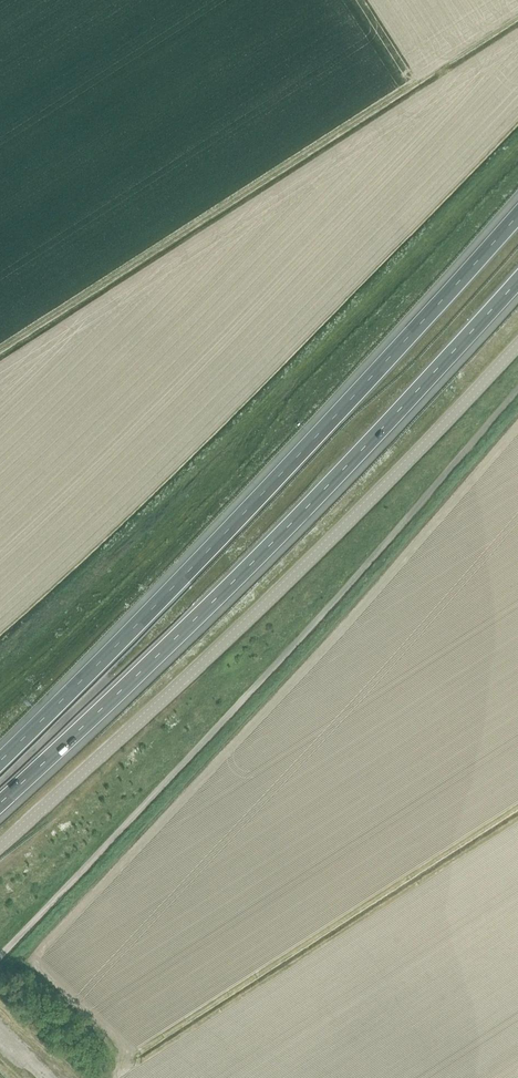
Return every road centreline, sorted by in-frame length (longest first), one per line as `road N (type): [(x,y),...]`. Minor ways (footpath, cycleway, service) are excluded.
road 1 (unclassified): [(517,389),(286,654),(0,956)]
road 2 (motorway): [(517,215),(216,543),(0,761)]
road 3 (motorway): [(0,804),(262,552),(517,280)]
road 4 (unclassified): [(0,847),(311,558),(517,345)]

